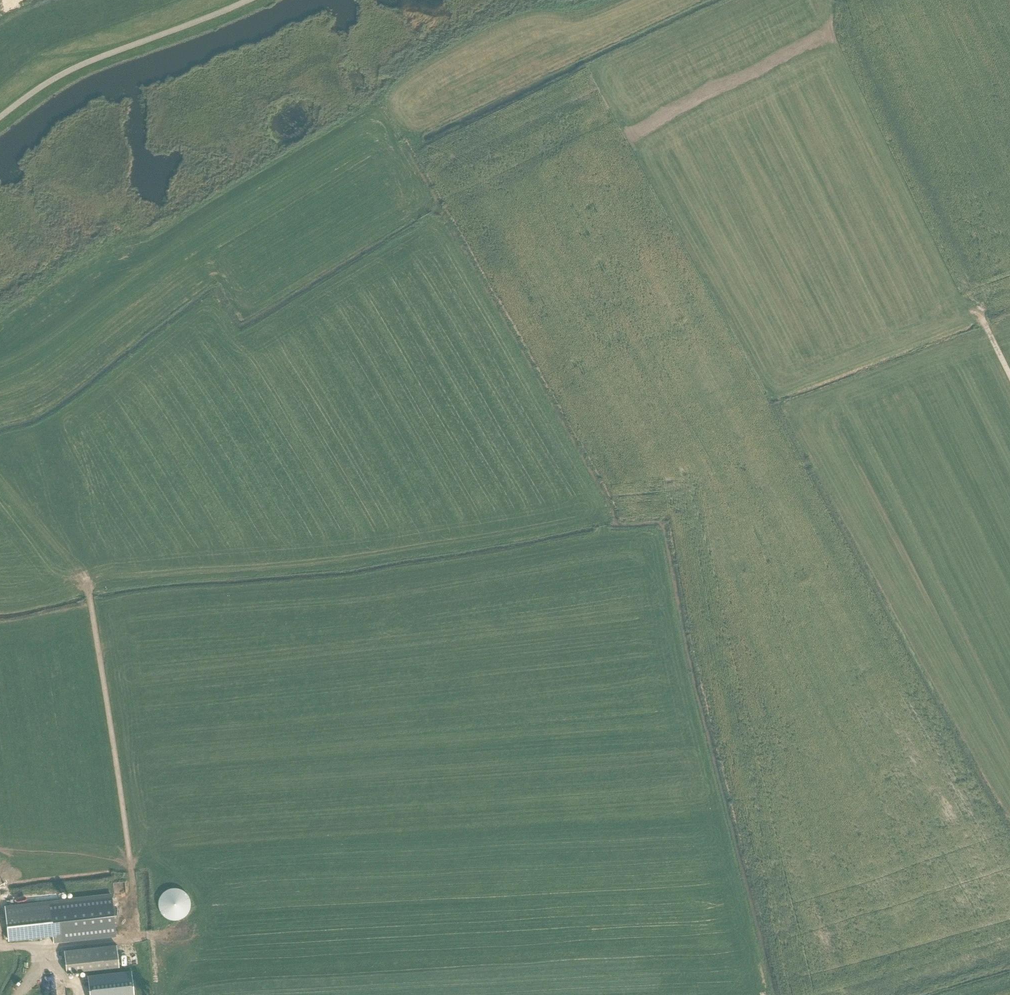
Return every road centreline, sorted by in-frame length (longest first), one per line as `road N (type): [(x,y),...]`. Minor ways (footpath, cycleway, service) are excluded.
road 1 (track): [(37,949),(140,936),(87,584)]

